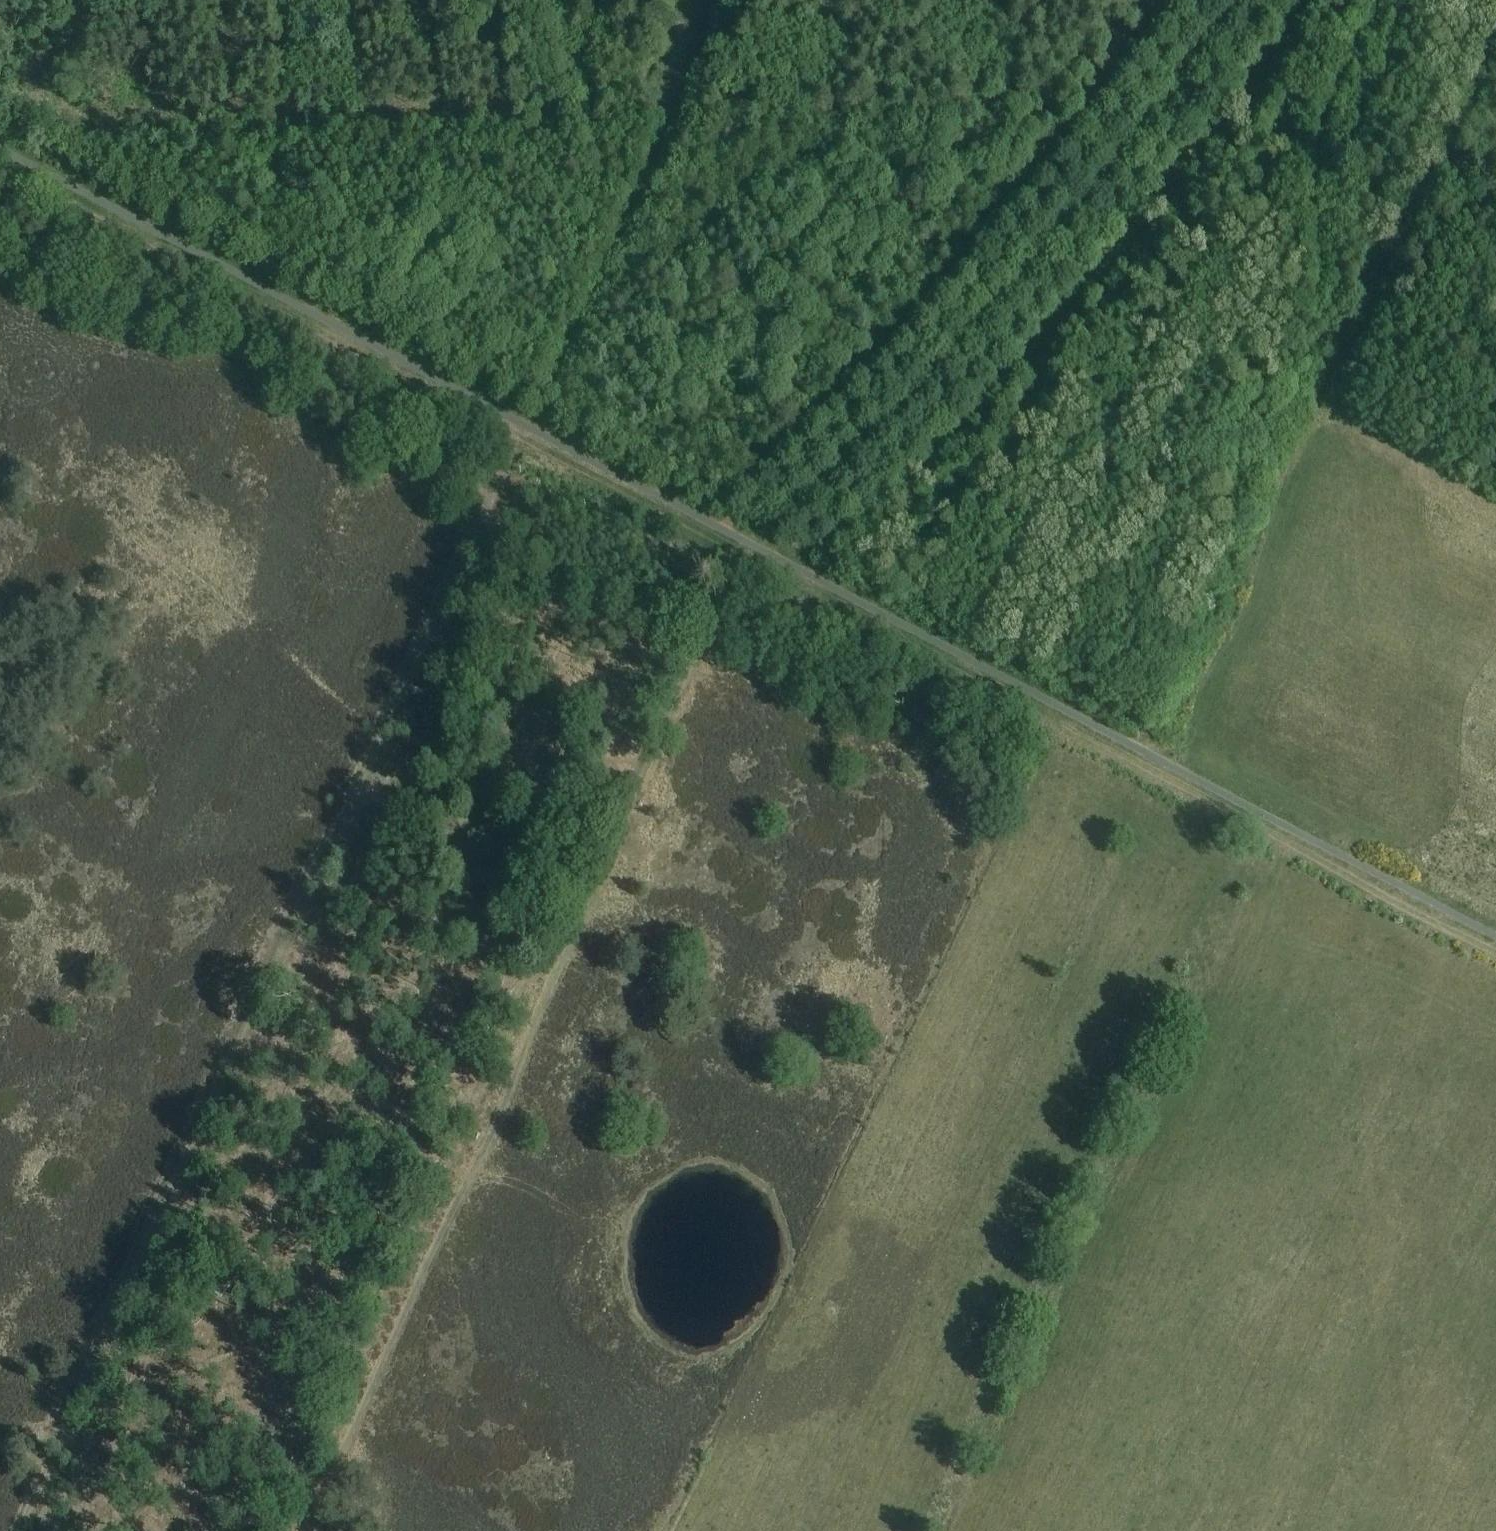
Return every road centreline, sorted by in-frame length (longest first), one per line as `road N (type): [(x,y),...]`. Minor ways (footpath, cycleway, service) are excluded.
road 1 (track): [(0,171),(1495,957)]
road 2 (track): [(16,1530),(409,665),(527,427)]

